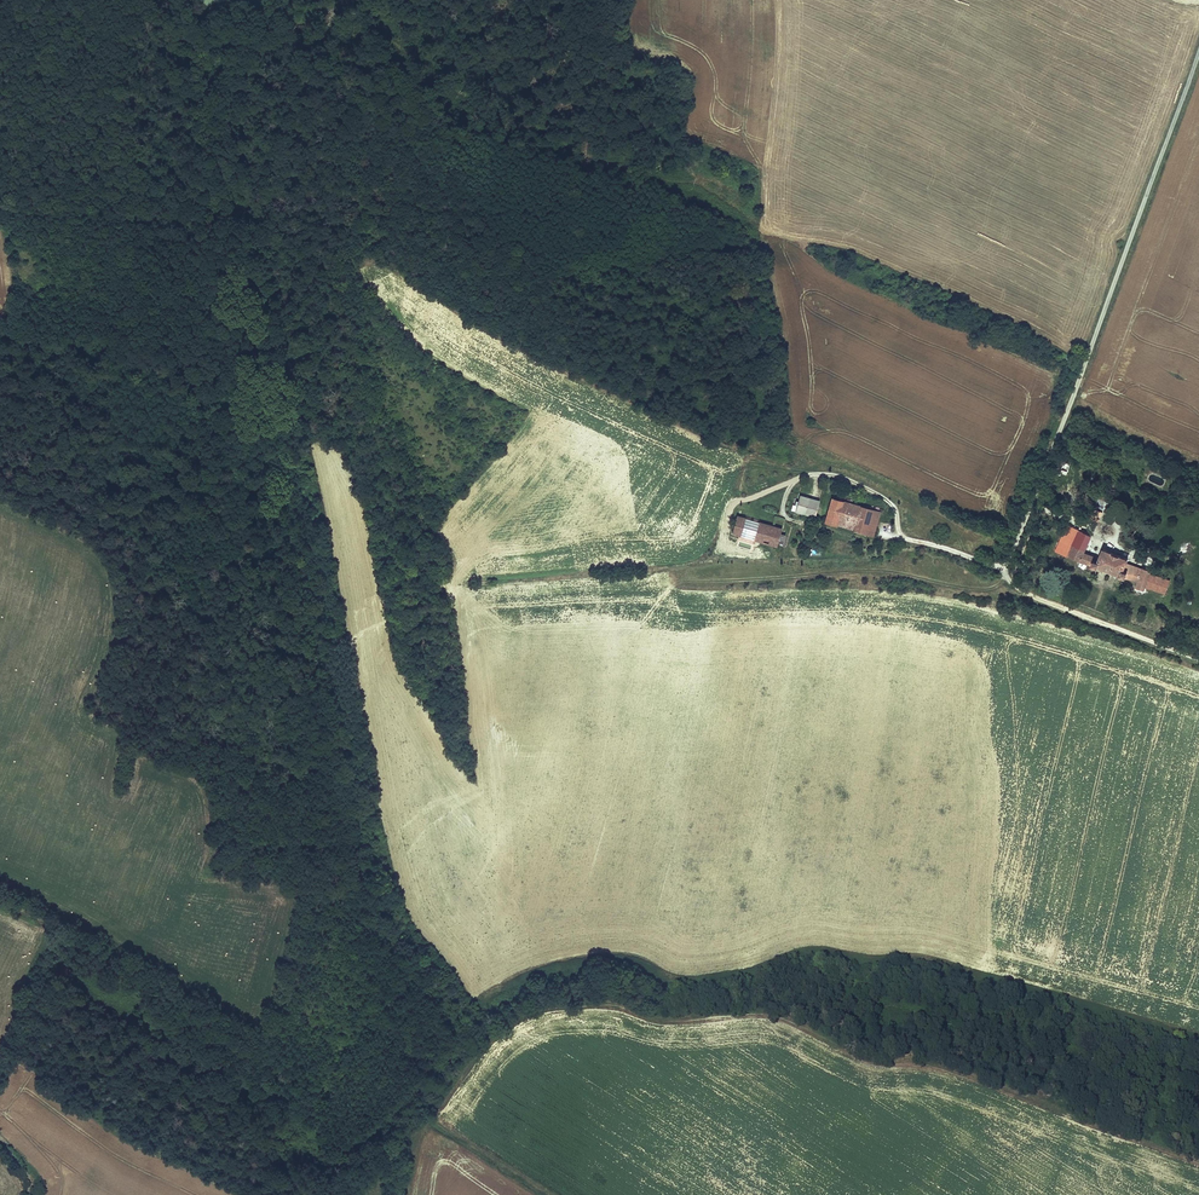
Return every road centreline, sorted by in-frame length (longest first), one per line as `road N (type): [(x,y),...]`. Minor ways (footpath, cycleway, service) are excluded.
road 1 (unclassified): [(1198,53),(1004,565)]
road 2 (track): [(342,0),(354,24),(434,76),(513,110),(587,156),(713,192),(756,224)]
road 3 (track): [(772,521),(799,477),(835,474),(890,503),(899,535),(1004,565)]
road 4 (track): [(1198,660),(1020,591),(1004,565)]
road 5 (track): [(431,1116),(556,1194)]

